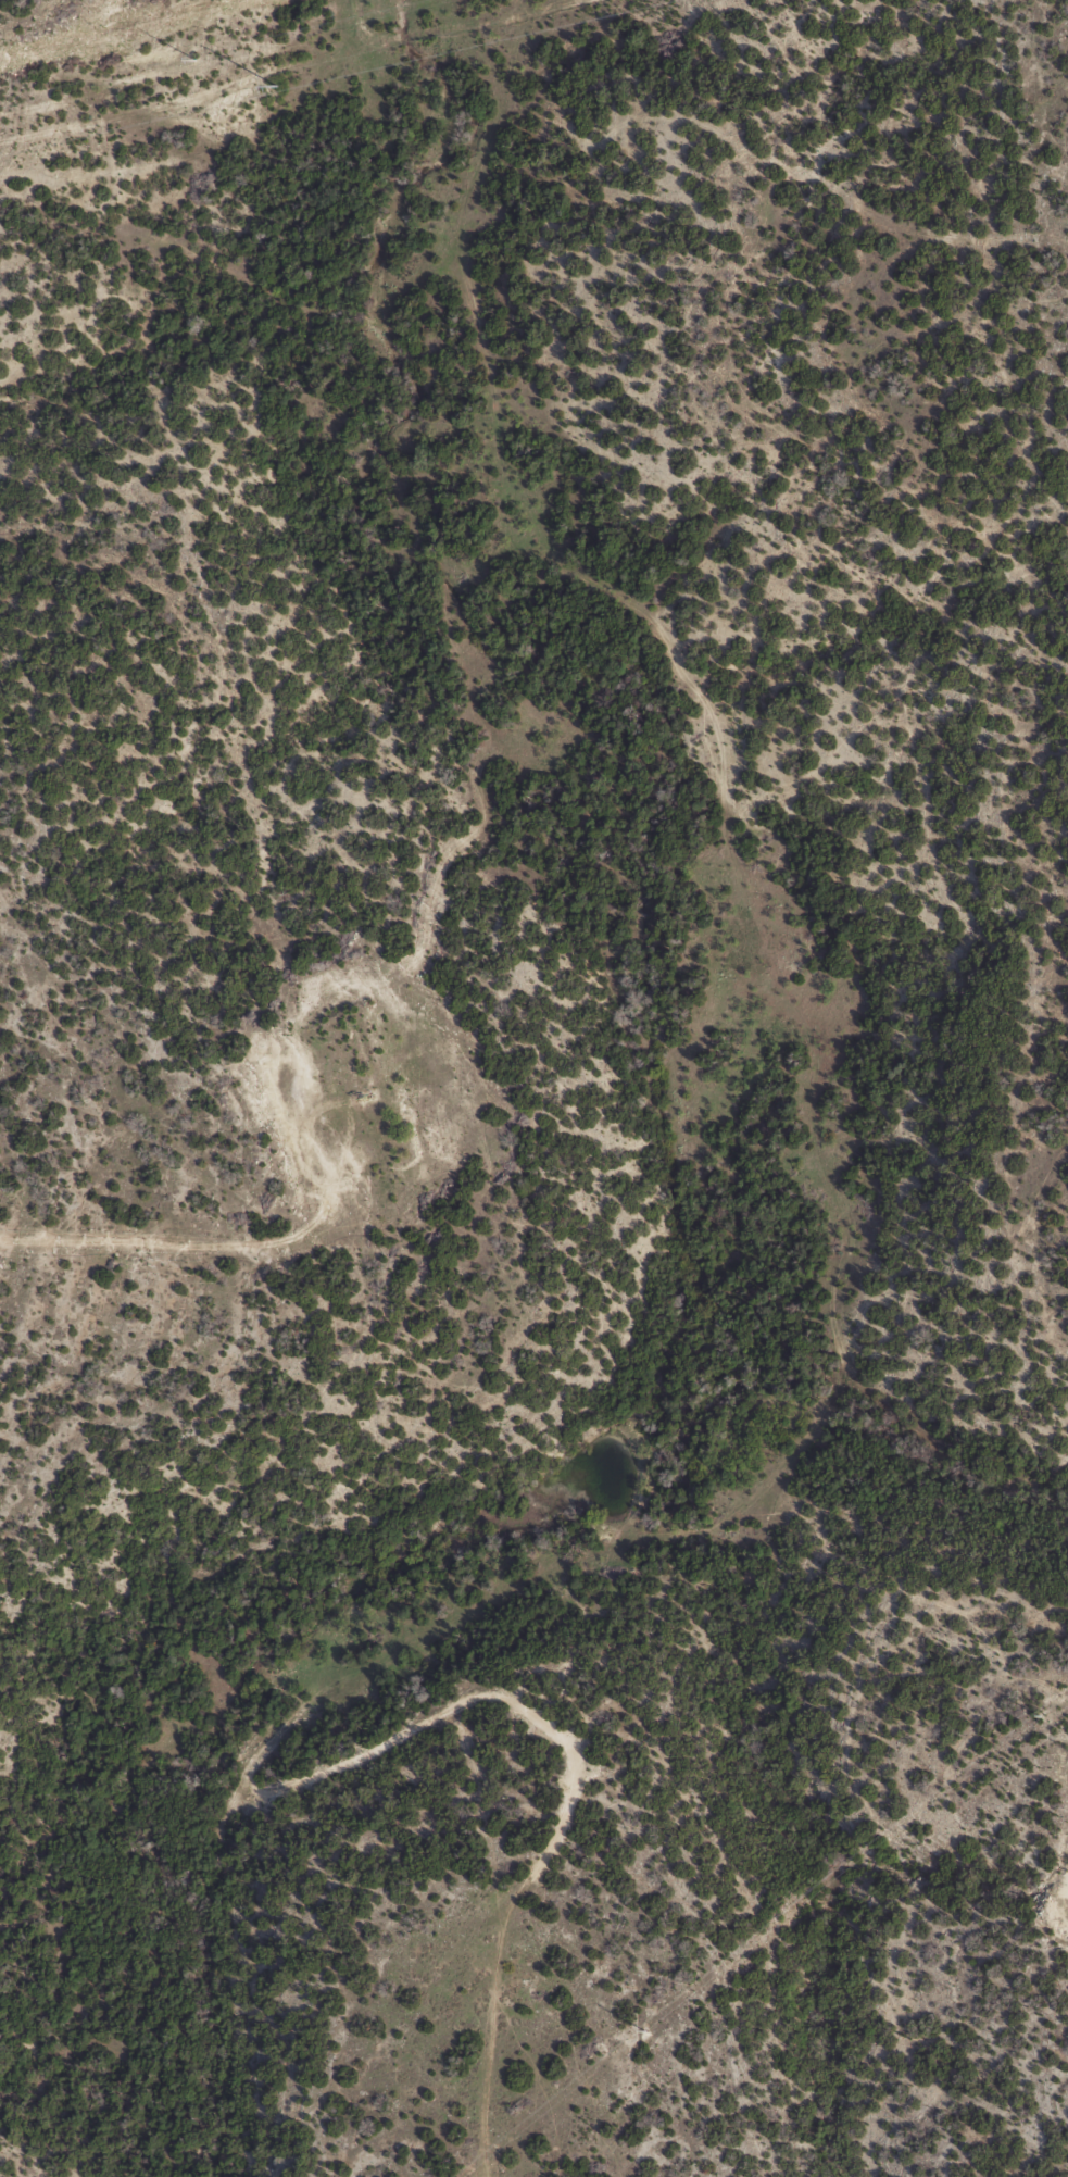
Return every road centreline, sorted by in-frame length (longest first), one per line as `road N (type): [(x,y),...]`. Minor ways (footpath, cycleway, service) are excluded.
road 1 (residential): [(0,206),(120,164),(251,71),(370,26),(436,26),(480,71),(721,0)]
road 2 (residential): [(479,2176),(451,2068),(474,1959),(537,1852),(545,1797),(495,1728),(385,1715),(352,1696),(307,1715)]

